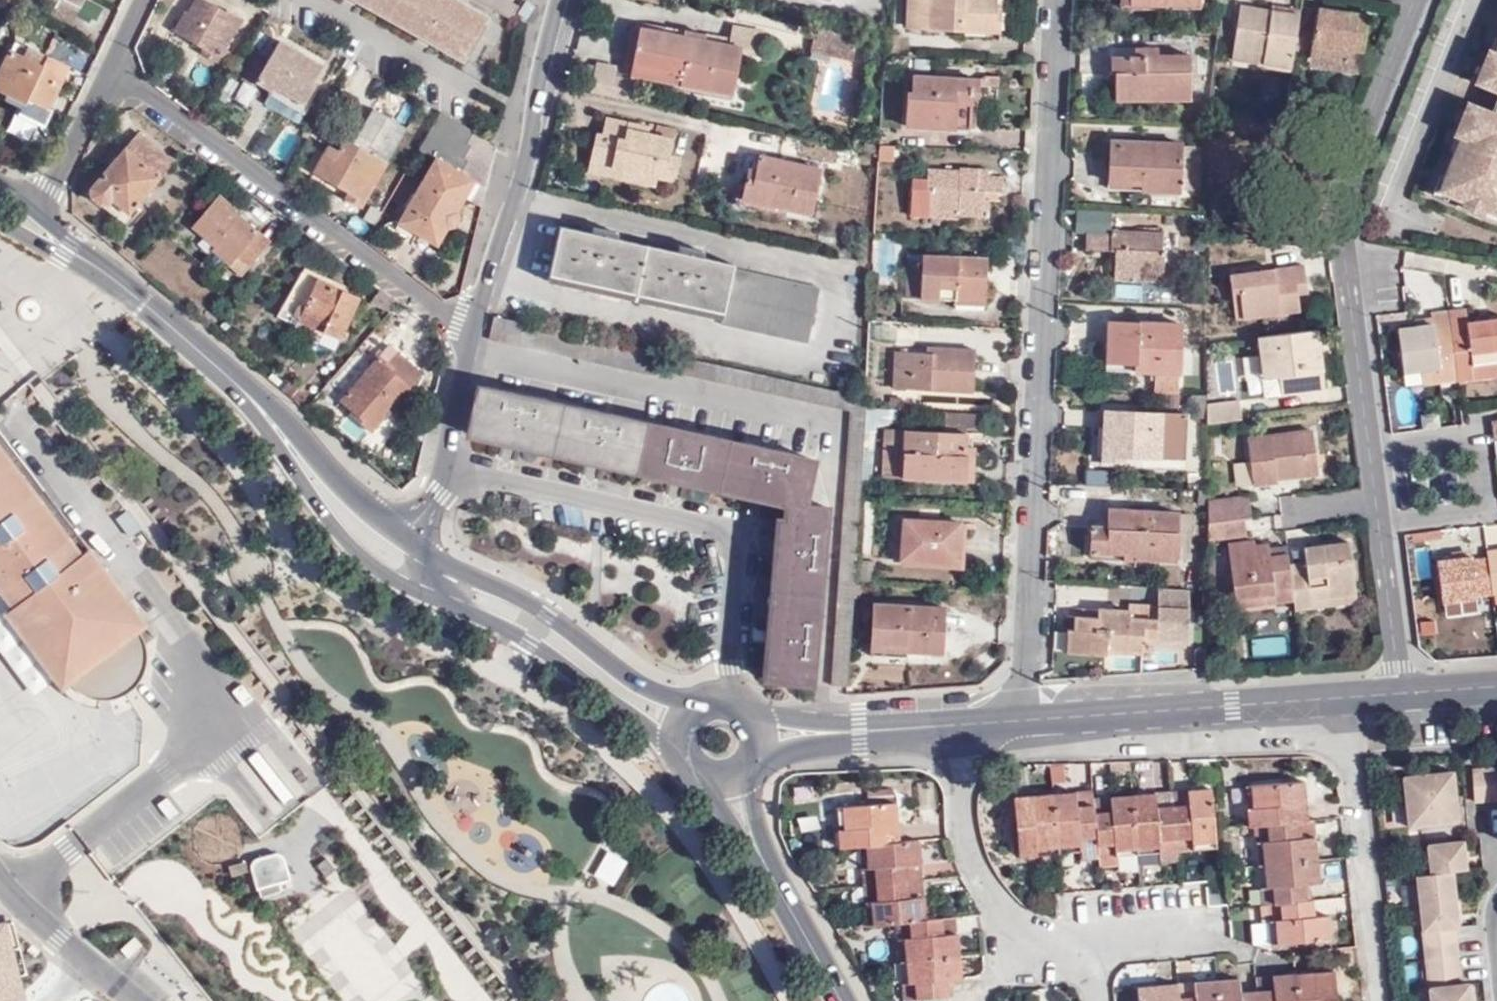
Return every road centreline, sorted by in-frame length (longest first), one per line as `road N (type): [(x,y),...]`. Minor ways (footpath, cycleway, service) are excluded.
road 1 (residential): [(1054,0),(1020,720)]
road 2 (residential): [(1402,693),(1357,286),(1363,158),(1422,0)]
road 3 (residential): [(114,78),(428,309),(477,325)]
road 4 (residential): [(957,724),(961,792),(987,890),(1008,925),(1054,953),(1093,952),(1097,1000)]
road 5 (residential): [(565,0),(477,325)]
road 6 (residential): [(1350,697),(1020,720)]
road 7 (primary): [(695,708),(654,693),(551,618),(421,550)]
road 8 (primary): [(417,589),(533,647),(681,751)]
road 9 (residential): [(1378,1000),(1350,697)]
road 10 (primary): [(27,222),(130,290),(253,401)]
road 11 (primary): [(253,401),(332,524),(380,570),(417,589)]
road 12 (residential): [(477,325),(458,479),(422,522),(421,550)]
road 13 (primary): [(421,550),(253,401)]
road 14 (primary): [(753,842),(844,1000)]
road 15 (residential): [(469,90),(319,0)]
road 16 (residential): [(27,222),(114,78)]
road 17 (residential): [(0,878),(88,963)]

